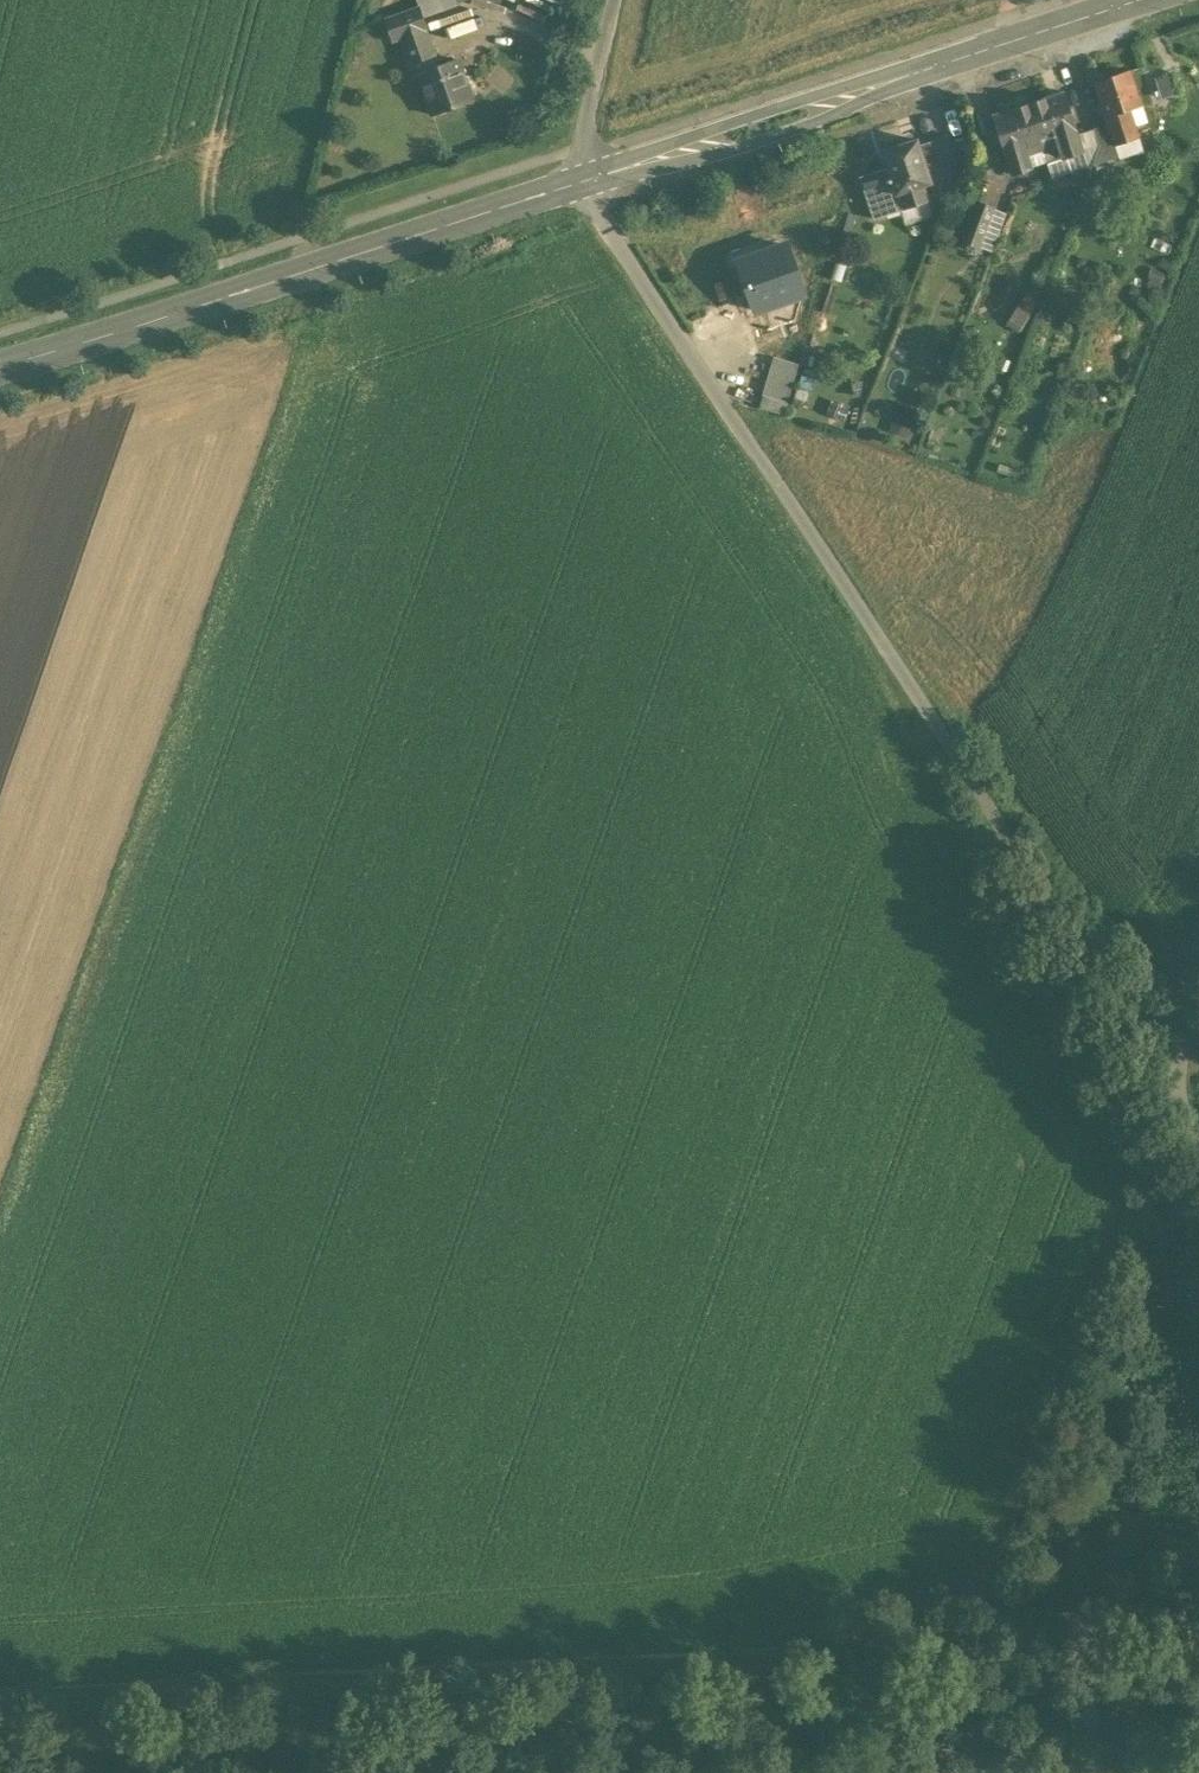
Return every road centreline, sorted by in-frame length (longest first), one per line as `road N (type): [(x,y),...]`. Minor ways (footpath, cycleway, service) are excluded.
road 1 (track): [(0,1694),(860,1647),(1198,1610)]
road 2 (unclassified): [(587,180),(603,221),(1156,1070)]
road 3 (secondary): [(0,367),(587,180)]
road 4 (secondary): [(587,180),(1140,0)]
road 5 (track): [(616,0),(587,116),(587,180)]

